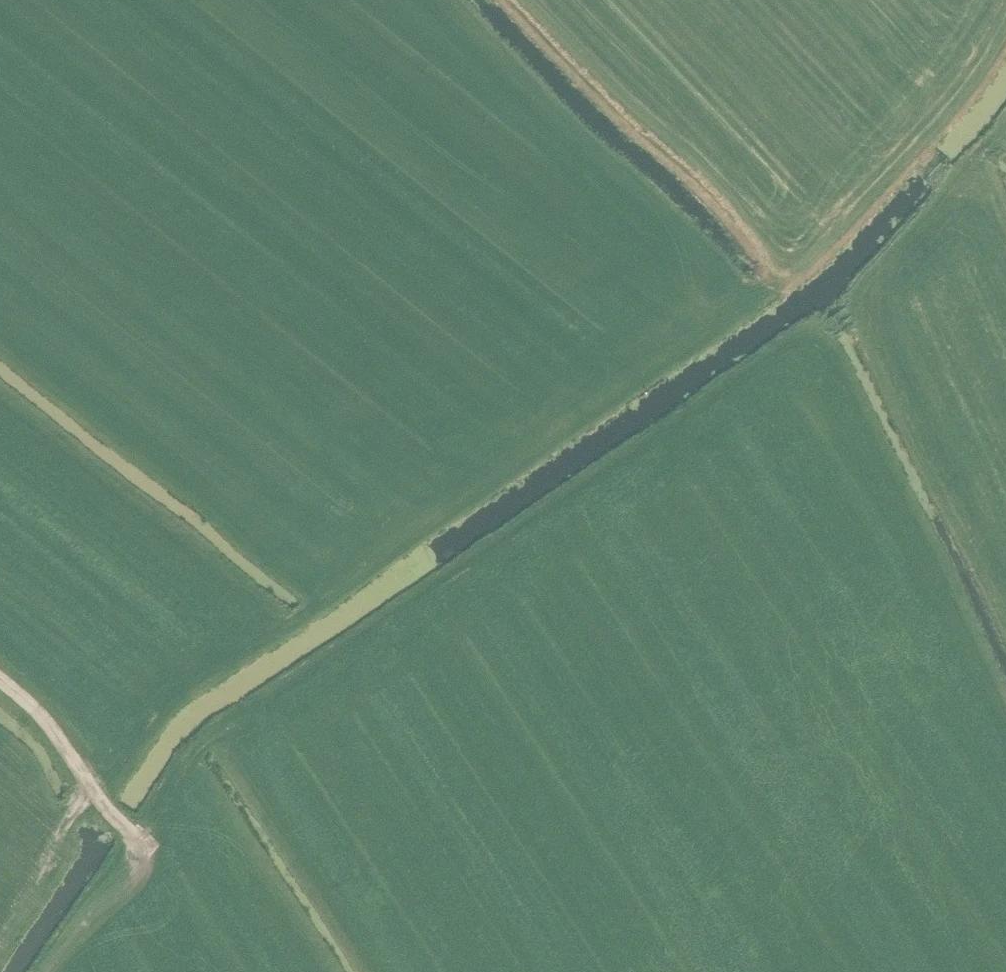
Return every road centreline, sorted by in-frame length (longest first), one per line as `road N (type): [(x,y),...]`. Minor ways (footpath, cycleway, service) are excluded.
road 1 (track): [(243,718),(186,755),(173,821),(63,971)]
road 2 (track): [(0,681),(37,712),(84,779),(154,850)]

